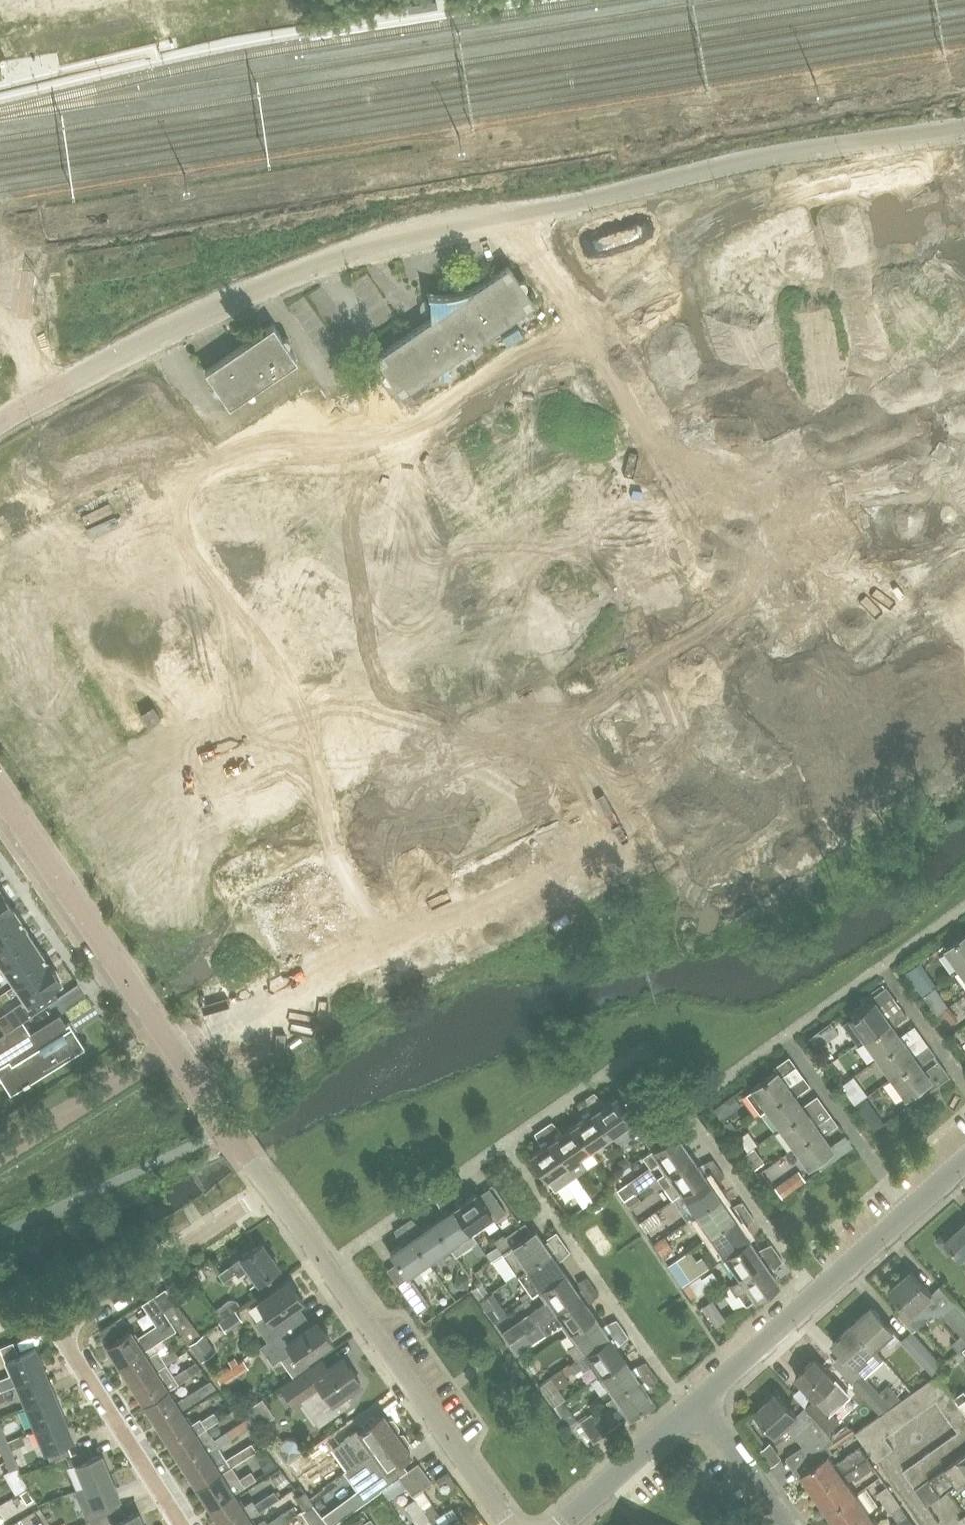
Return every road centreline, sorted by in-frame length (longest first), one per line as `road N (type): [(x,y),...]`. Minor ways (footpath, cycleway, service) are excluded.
road 1 (unknown): [(0,529),(186,454),(285,434),(410,441),(522,392),(709,231),(774,199),(964,154)]
road 2 (residential): [(188,1524),(69,1330),(73,1320),(272,1188)]
road 3 (residential): [(510,1524),(272,1188)]
road 4 (residential): [(688,1414),(506,1144)]
road 5 (residential): [(175,1047),(0,792)]
road 6 (residential): [(818,1295),(685,1106)]
road 7 (residential): [(913,1209),(784,1036)]
road 8 (residential): [(175,1047),(0,1155)]
road 9 (residential): [(272,1188),(175,1047)]
road 10 (residential): [(564,1524),(688,1414)]
road 11 (residential): [(700,1404),(818,1295)]
road 12 (residential): [(784,1524),(700,1404)]
road 13 (residential): [(964,1084),(881,967)]
road 14 (residential): [(818,1295),(913,1209)]

